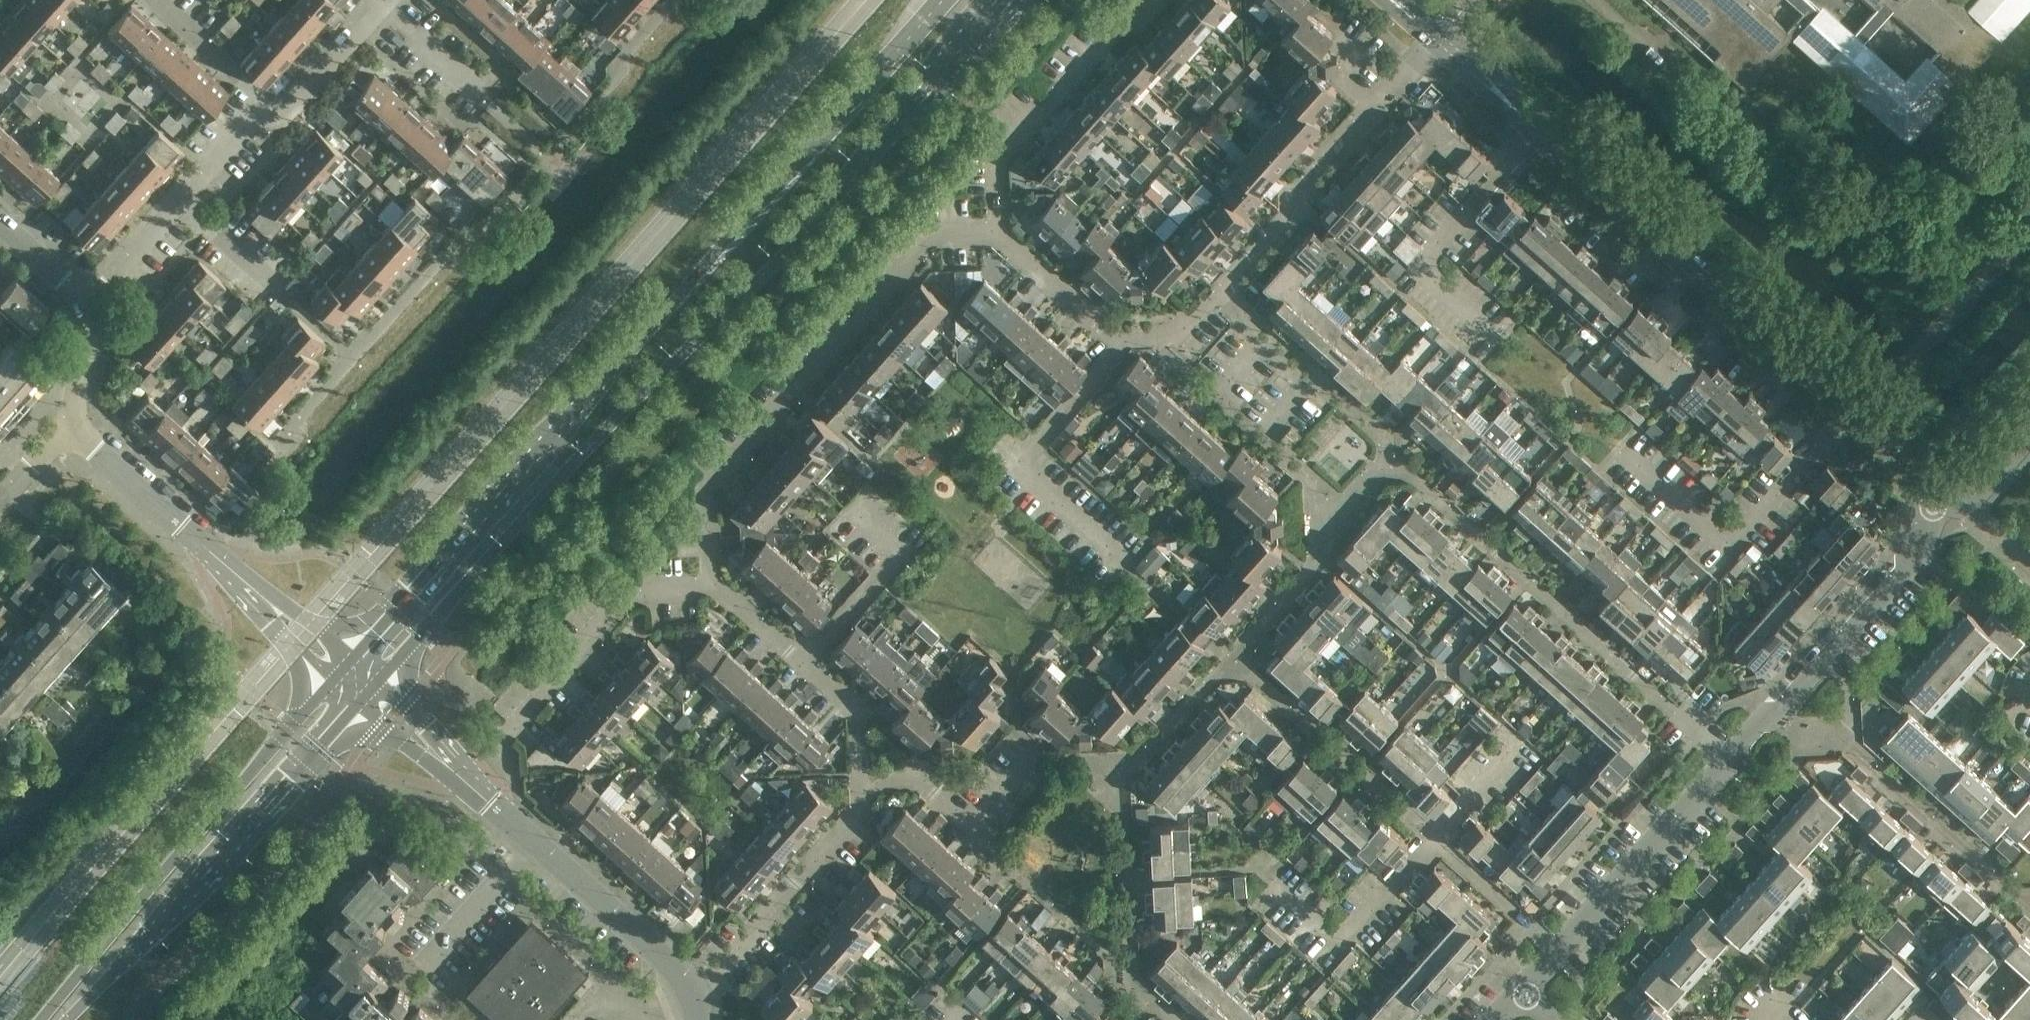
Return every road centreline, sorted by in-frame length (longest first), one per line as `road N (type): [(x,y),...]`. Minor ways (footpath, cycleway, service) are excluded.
road 1 (secondary): [(378,682),(745,298),(1008,0)]
road 2 (secondary): [(944,0),(352,660)]
road 3 (residential): [(1732,756),(1387,461),(1315,567),(1231,660)]
road 4 (residential): [(1001,233),(936,235),(709,491),(718,589)]
road 5 (secondary): [(335,679),(40,1019)]
road 6 (secondary): [(70,1019),(361,703)]
road 7 (residential): [(1853,412),(1539,132)]
road 8 (residential): [(1231,660),(1131,773),(1139,1001)]
road 9 (residential): [(1223,295),(1441,41)]
road 10 (residential): [(1621,454),(1730,552),(1853,412)]
road 11 (residential): [(1774,713),(1790,724),(1831,727),(2029,912)]
road 12 (unclassified): [(690,984),(448,767)]
road 13 (residential): [(1121,559),(1020,470),(1122,347)]
road 14 (residential): [(1001,233),(999,161),(1152,0)]
road 15 (residential): [(1539,132),(1421,273),(1498,340)]
road 16 (residential): [(690,984),(719,978),(867,805),(866,783)]
road 17 (residential): [(507,741),(633,597),(718,589)]
road 18 (residential): [(1231,660),(1436,841)]
road 19 (residential): [(1556,948),(1732,756)]
road 20 (residential): [(1774,713),(1923,546),(1932,513)]
road 21 (unclassified): [(1853,412),(1885,396),(2029,231)]
road 22 (residential): [(1276,890),(1339,945),(1436,841)]
road 23 (residential): [(866,783),(916,776),(974,825),(1036,761)]
road 24 (residential): [(805,664),(899,556),(859,516)]
road 25 (residential): [(211,552),(69,427)]
road 26 (residential): [(260,112),(290,113),(383,4)]
road 27 (residential): [(1122,347),(1001,233)]
road 28 (residential): [(1436,841),(1556,948)]
road 29 (residential): [(260,112),(252,94),(151,0)]
road 30 (residential): [(866,783),(866,726),(805,664)]
road 31 (residential): [(85,301),(183,201)]
road 32 (residential): [(1539,132),(1477,55),(1441,41)]
road 33 (residential): [(1441,41),(1461,73),(1539,132)]
road 34 (residential): [(1932,513),(1918,475),(1853,412)]
road 35 (residential): [(69,427),(85,301)]
road 36 (residential): [(479,87),(383,4)]
road 37 (residential): [(1436,841),(1520,747)]

